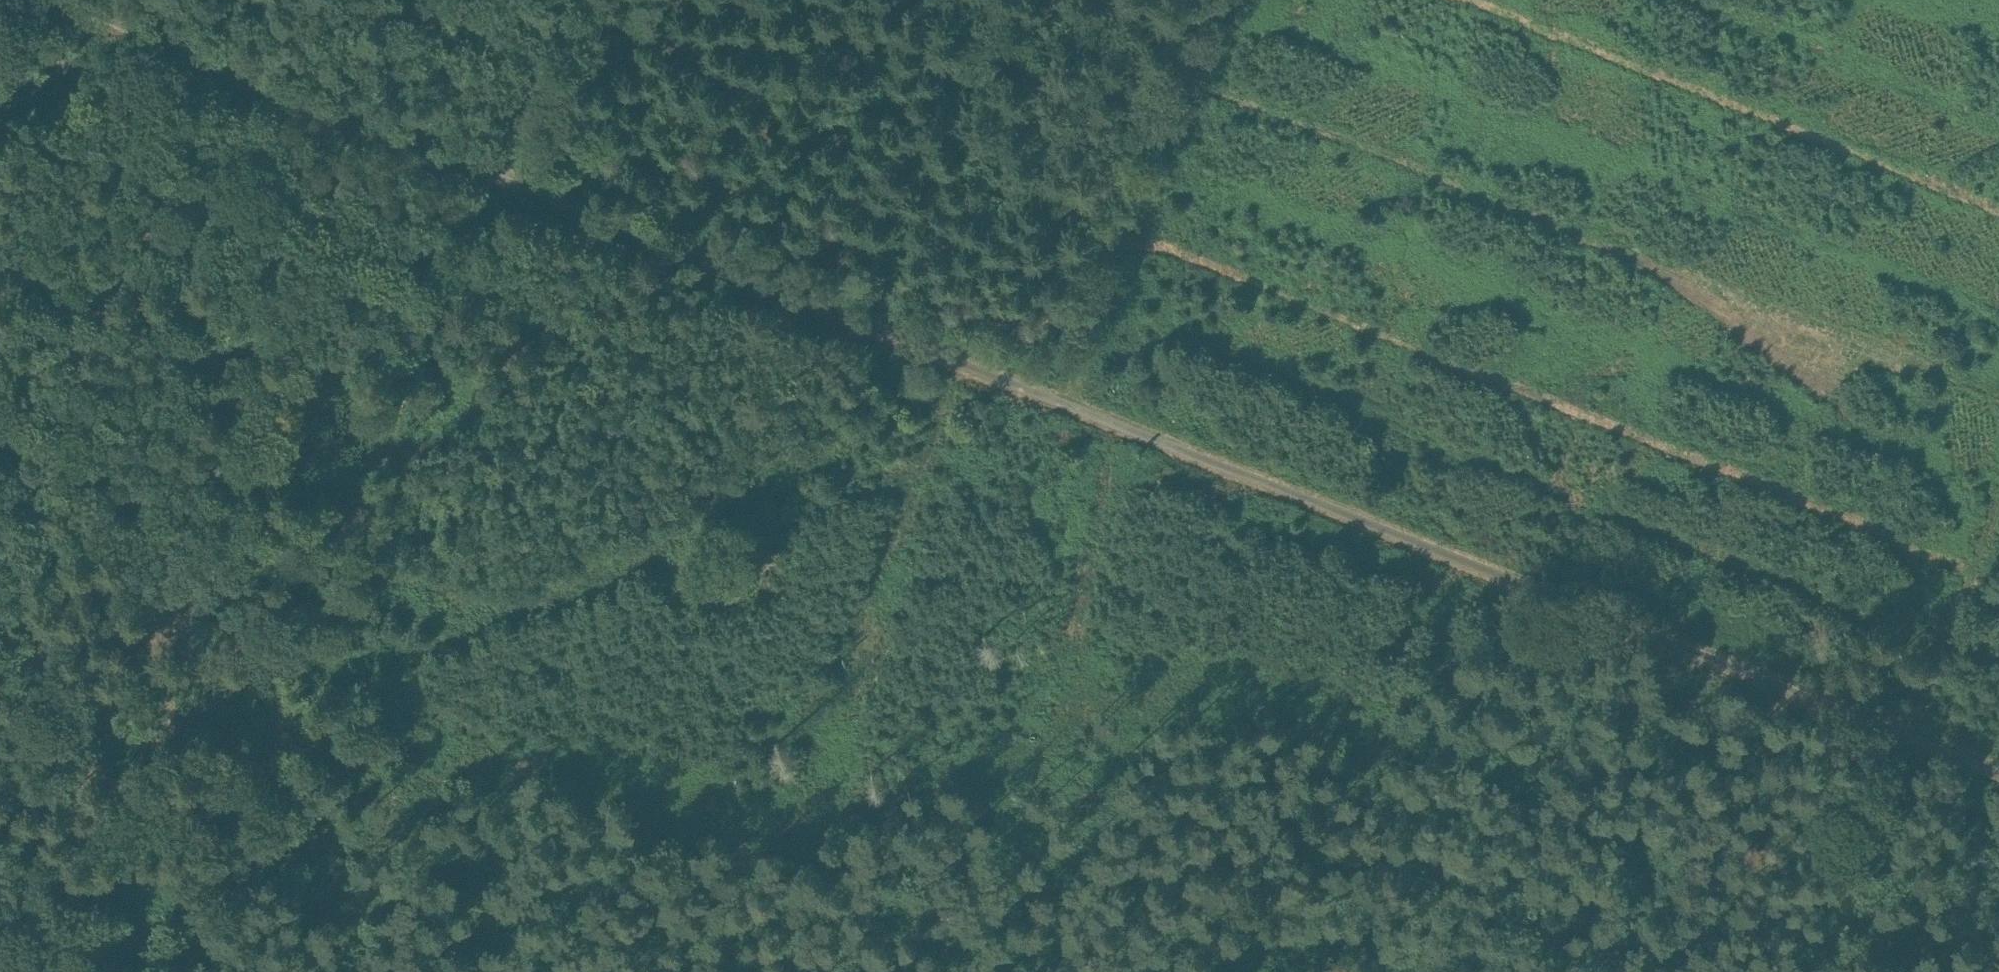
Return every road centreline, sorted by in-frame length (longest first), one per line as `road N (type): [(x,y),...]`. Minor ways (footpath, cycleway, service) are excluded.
road 1 (track): [(1912,728),(505,169)]
road 2 (track): [(188,971),(505,169)]
road 3 (track): [(505,169),(85,0)]
road 4 (track): [(1212,0),(1061,396)]
road 5 (track): [(1912,728),(1998,502)]
road 6 (track): [(505,169),(571,0)]

